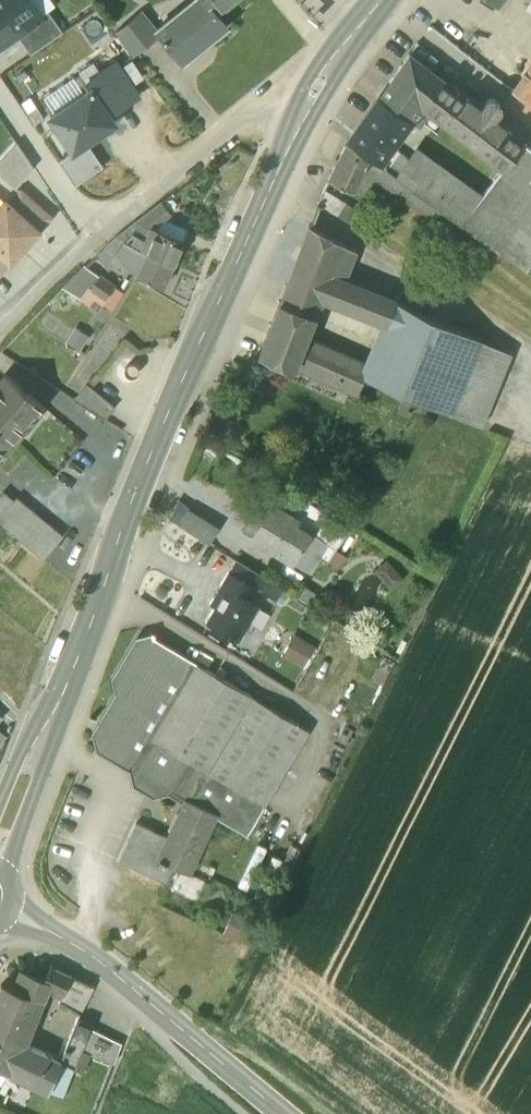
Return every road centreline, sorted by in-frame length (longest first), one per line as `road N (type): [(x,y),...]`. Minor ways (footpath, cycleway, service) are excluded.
road 1 (primary): [(0,843),(185,374),(302,115)]
road 2 (tertiary): [(275,1113),(89,952),(8,909)]
road 3 (residential): [(302,115),(260,110),(93,240)]
road 4 (unclassified): [(93,240),(0,106)]
road 5 (primary): [(302,115),(336,50),(378,0)]
road 6 (residential): [(93,240),(0,328)]

